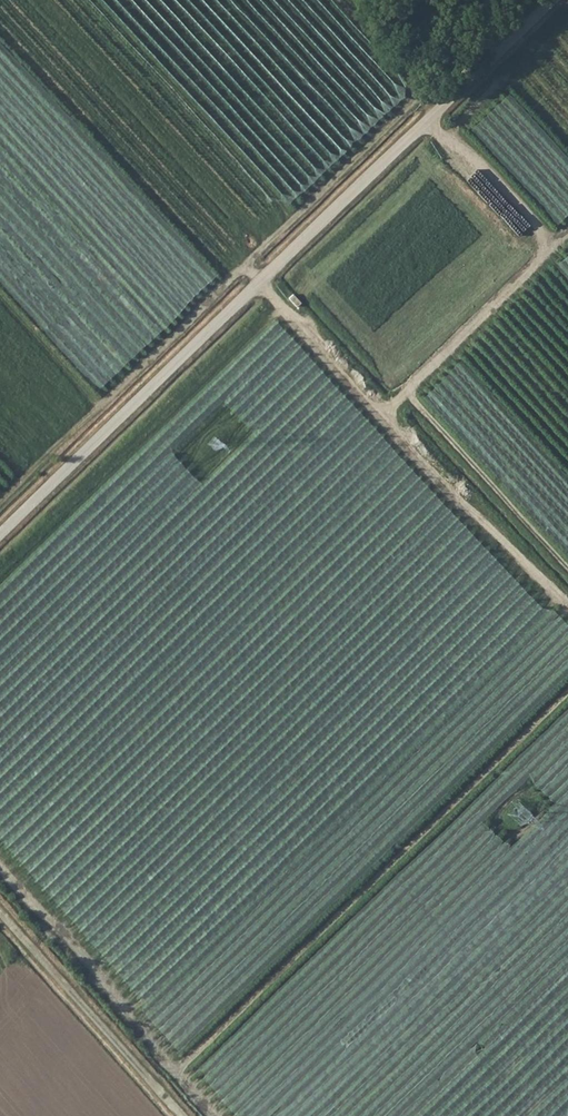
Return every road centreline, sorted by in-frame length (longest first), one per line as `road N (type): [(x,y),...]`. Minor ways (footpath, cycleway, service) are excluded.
road 1 (track): [(567,690),(175,1070),(0,872)]
road 2 (track): [(0,530),(551,0)]
road 3 (track): [(259,281),(567,612)]
road 4 (track): [(340,0),(558,245)]
road 5 (track): [(0,911),(182,1115)]
road 6 (track): [(382,413),(567,235)]
road 7 (track): [(407,391),(567,570)]

